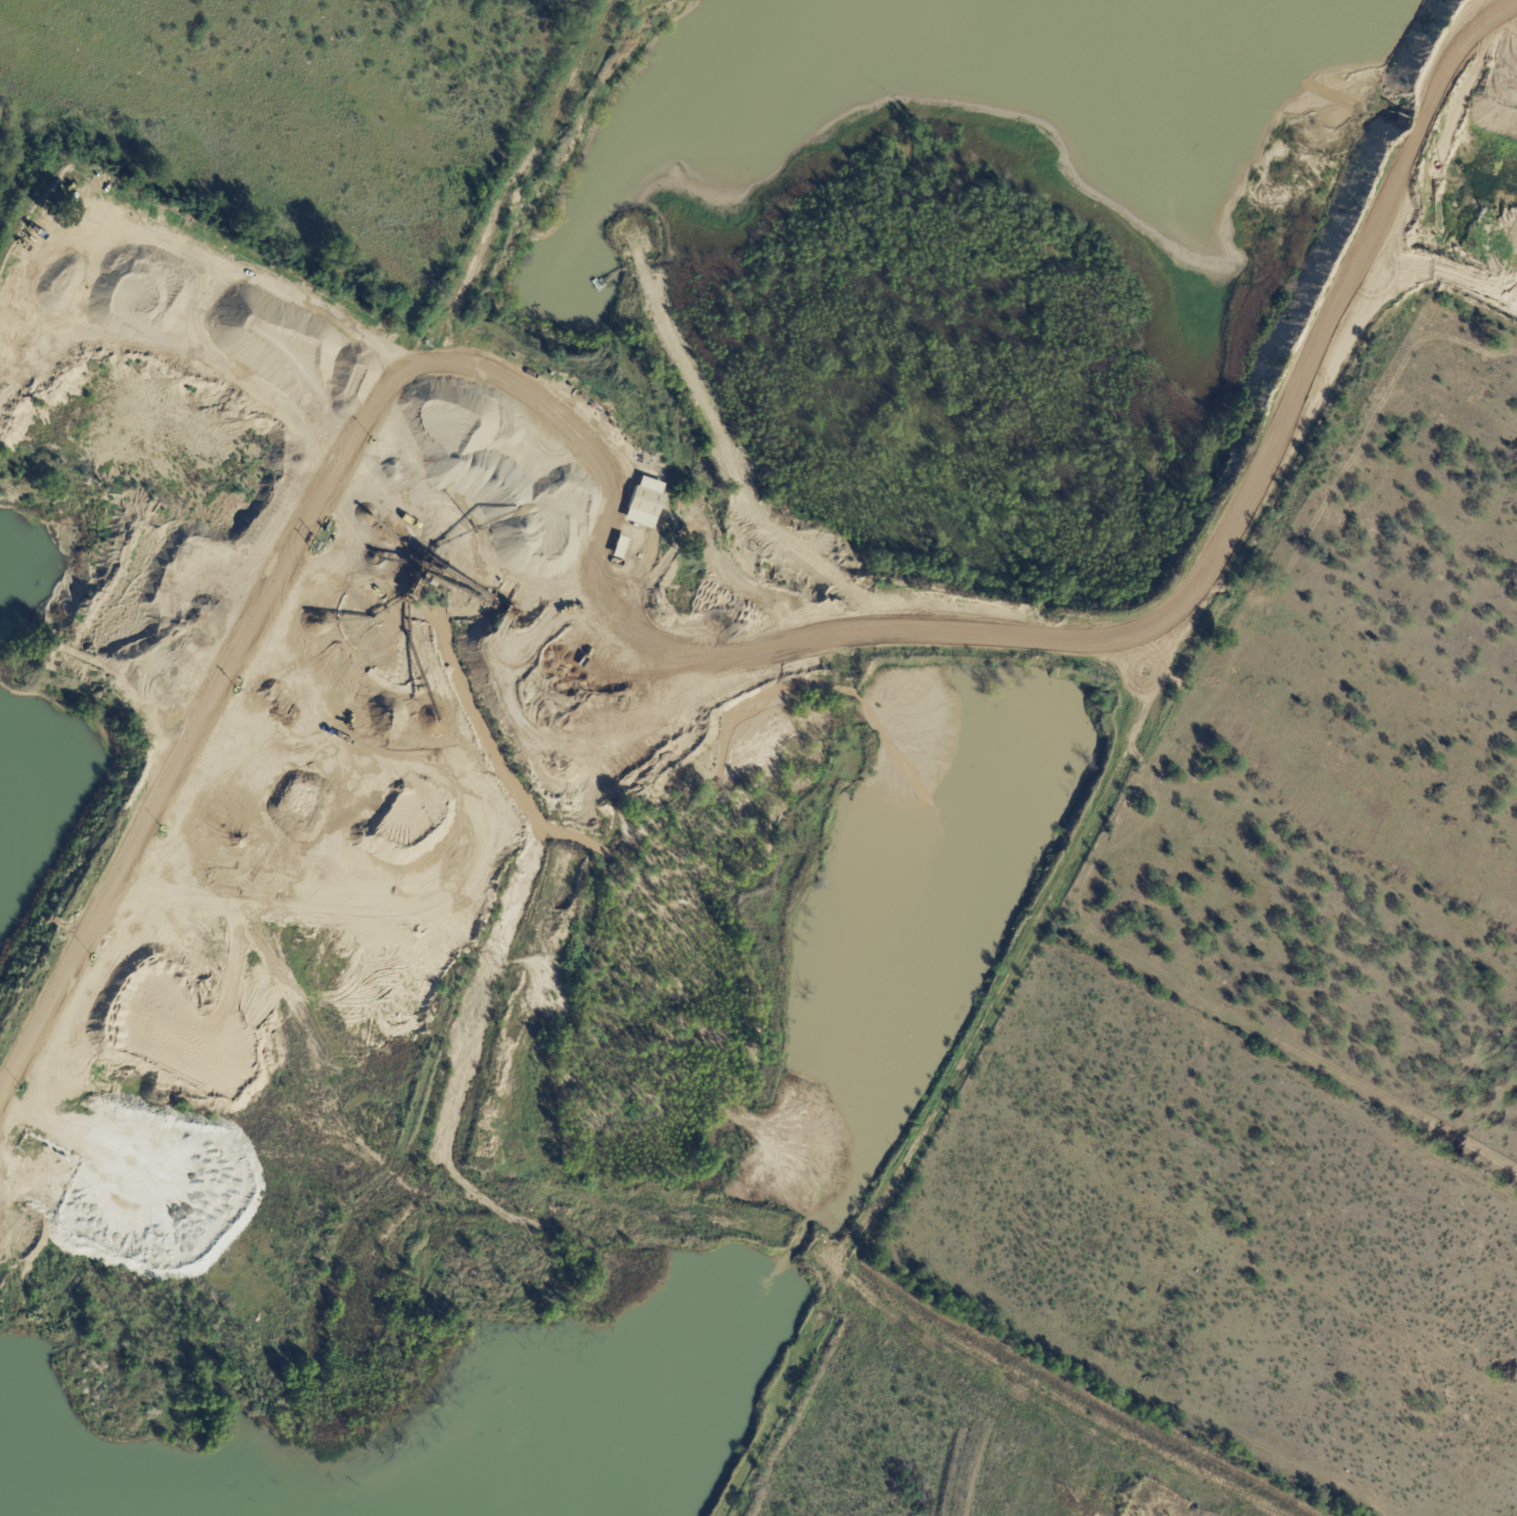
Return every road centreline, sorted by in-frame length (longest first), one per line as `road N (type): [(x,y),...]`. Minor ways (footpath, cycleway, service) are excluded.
road 1 (residential): [(0,1098),(369,421)]

